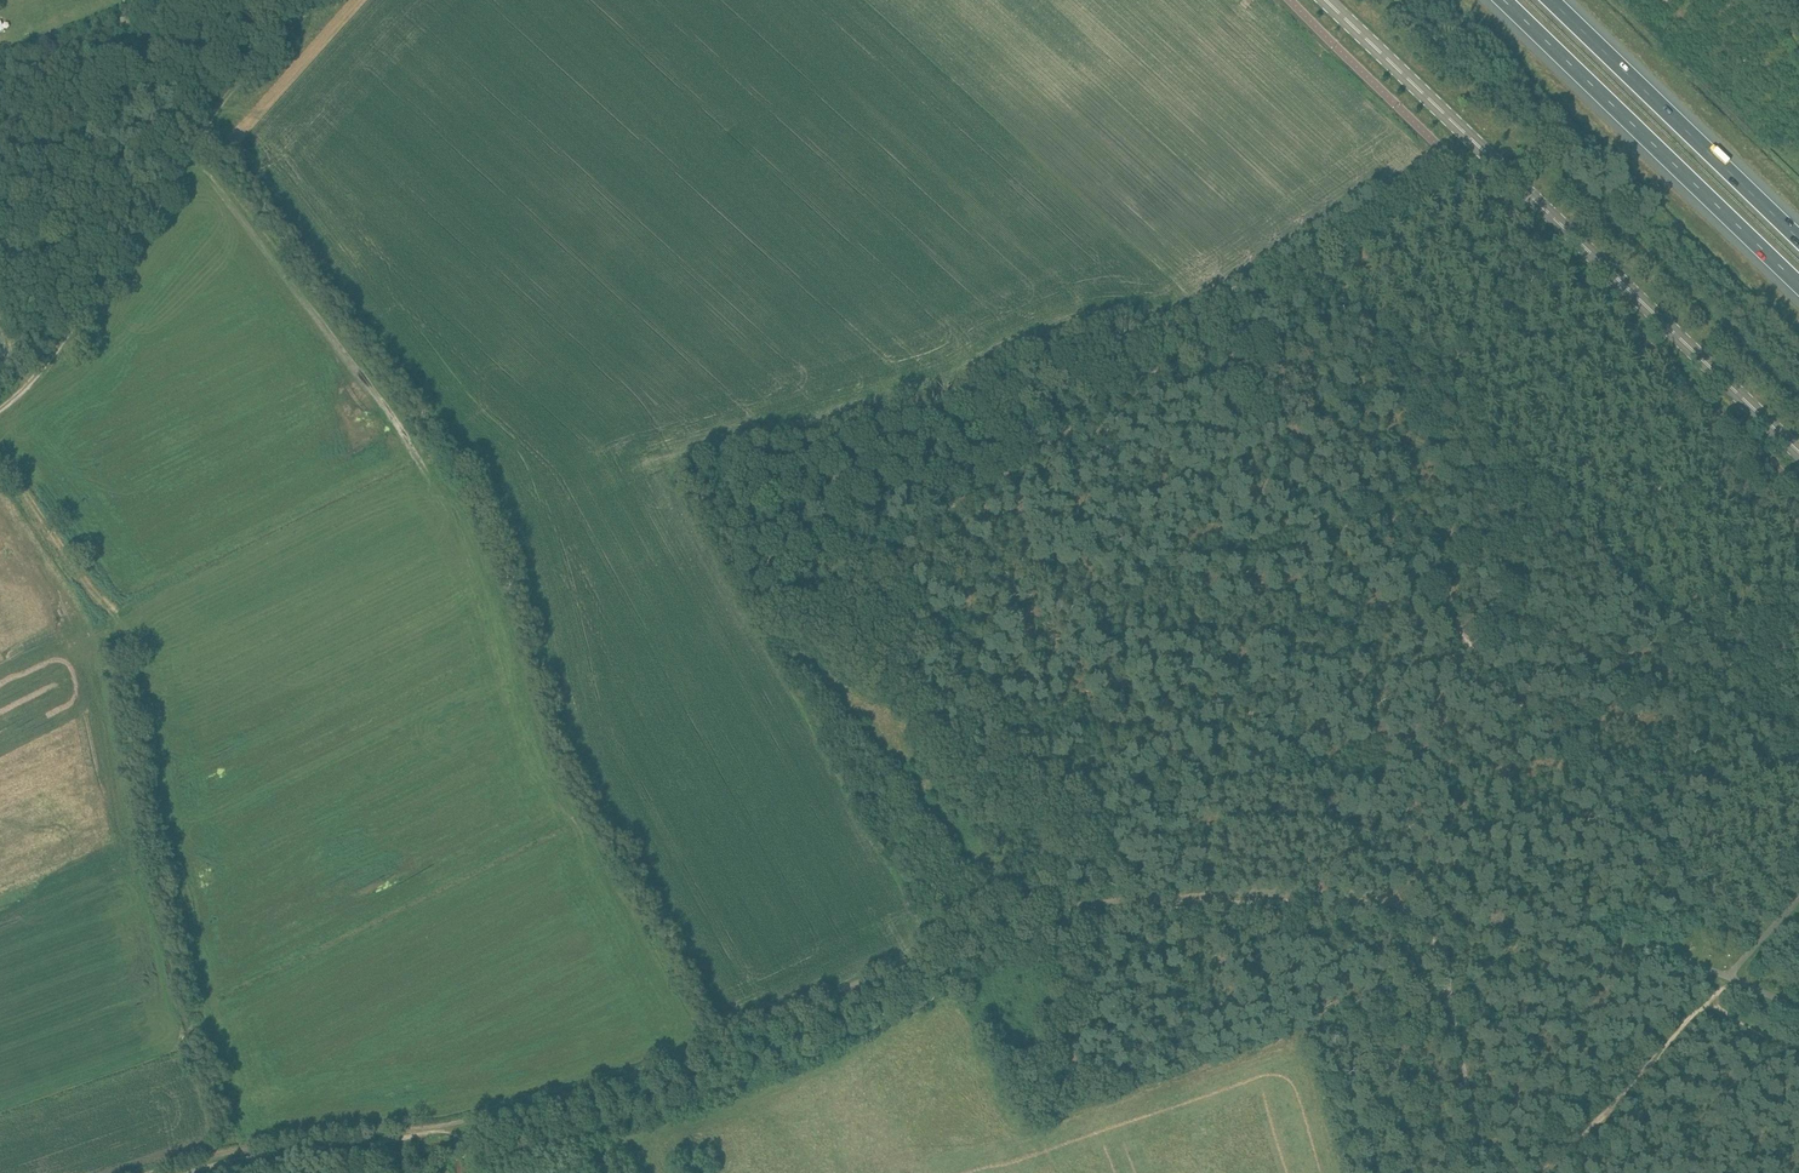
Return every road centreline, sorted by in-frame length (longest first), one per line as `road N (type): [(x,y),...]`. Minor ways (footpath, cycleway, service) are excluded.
road 1 (tertiary): [(1798,451),(1326,0)]
road 2 (track): [(308,0),(235,85),(57,344),(0,405)]
road 3 (motorway): [(1504,0),(1798,284)]
road 4 (motorway): [(1798,239),(1551,0)]
road 5 (track): [(1393,887),(1441,957),(1479,1172)]
road 6 (track): [(1708,1001),(1541,1172)]

